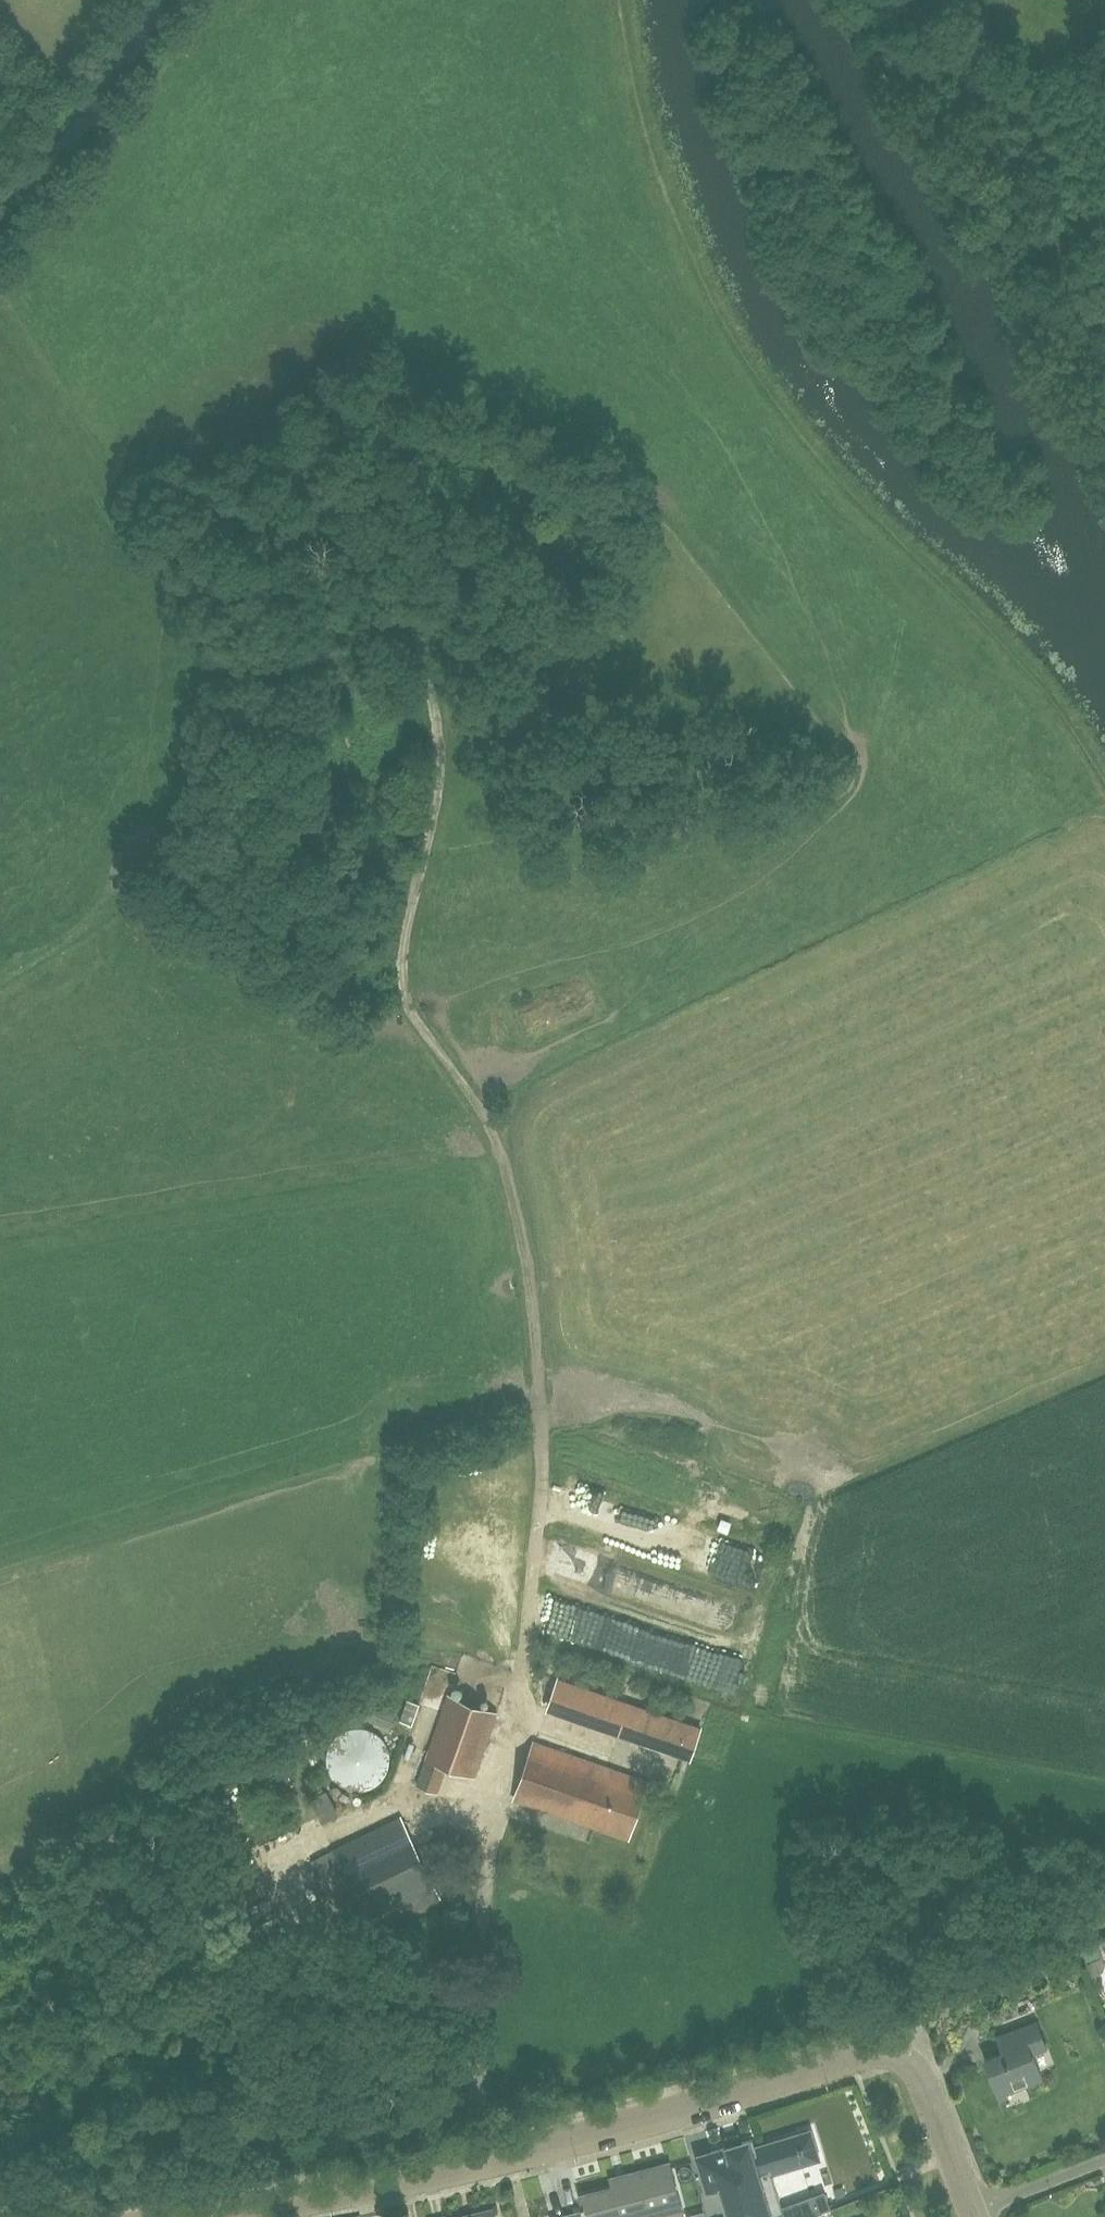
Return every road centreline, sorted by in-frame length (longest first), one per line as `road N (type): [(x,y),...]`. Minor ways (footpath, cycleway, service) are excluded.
road 1 (unclassified): [(475,2168),(466,2042),(514,1728),(535,1473)]
road 2 (residential): [(475,2168),(861,2058),(891,2059)]
road 3 (residential): [(218,2216),(475,2168)]
road 4 (residential): [(976,2213),(922,2073),(891,2059)]
road 5 (residential): [(976,2213),(1104,2163)]

